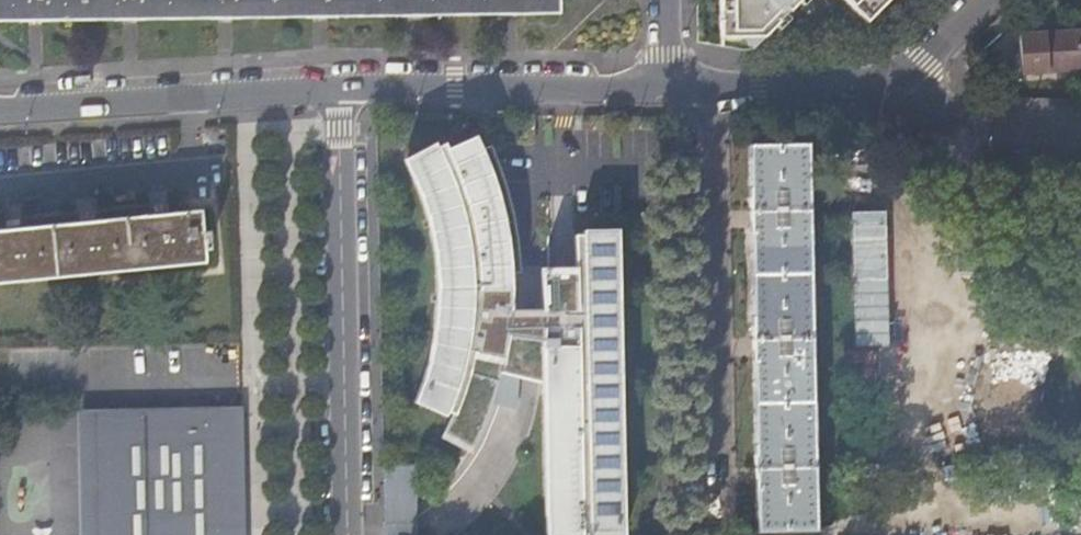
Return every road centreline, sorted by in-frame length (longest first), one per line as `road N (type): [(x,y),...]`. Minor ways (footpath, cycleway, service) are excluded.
road 1 (residential): [(343,88),(349,534)]
road 2 (residential): [(0,108),(343,88)]
road 3 (residential): [(343,88),(666,88)]
road 4 (residential): [(666,88),(848,87),(901,78)]
road 5 (residential): [(901,78),(935,112),(961,122),(1080,131)]

